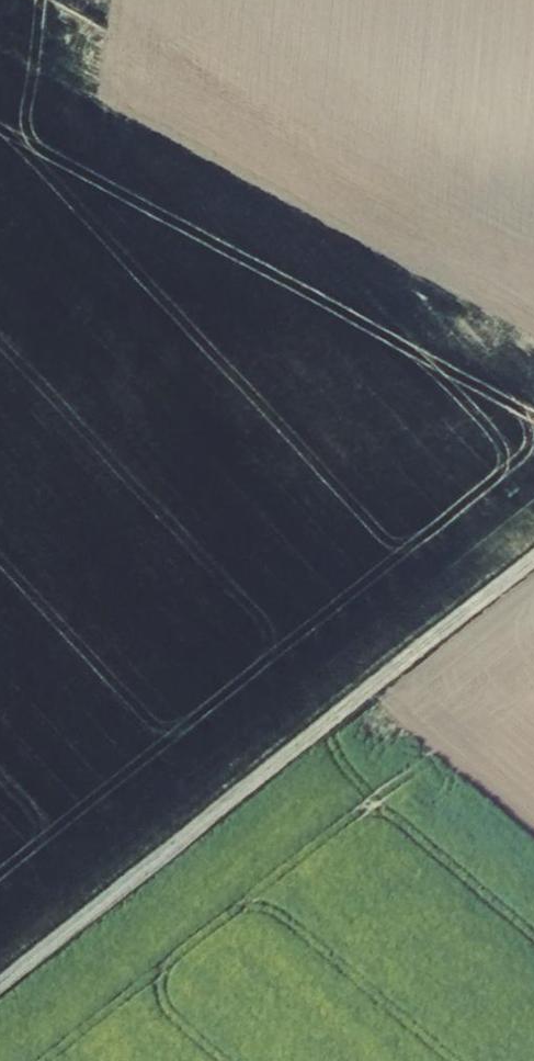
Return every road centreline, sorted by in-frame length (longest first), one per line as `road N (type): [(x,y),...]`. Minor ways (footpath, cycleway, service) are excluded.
road 1 (track): [(533,556),(0,982)]

